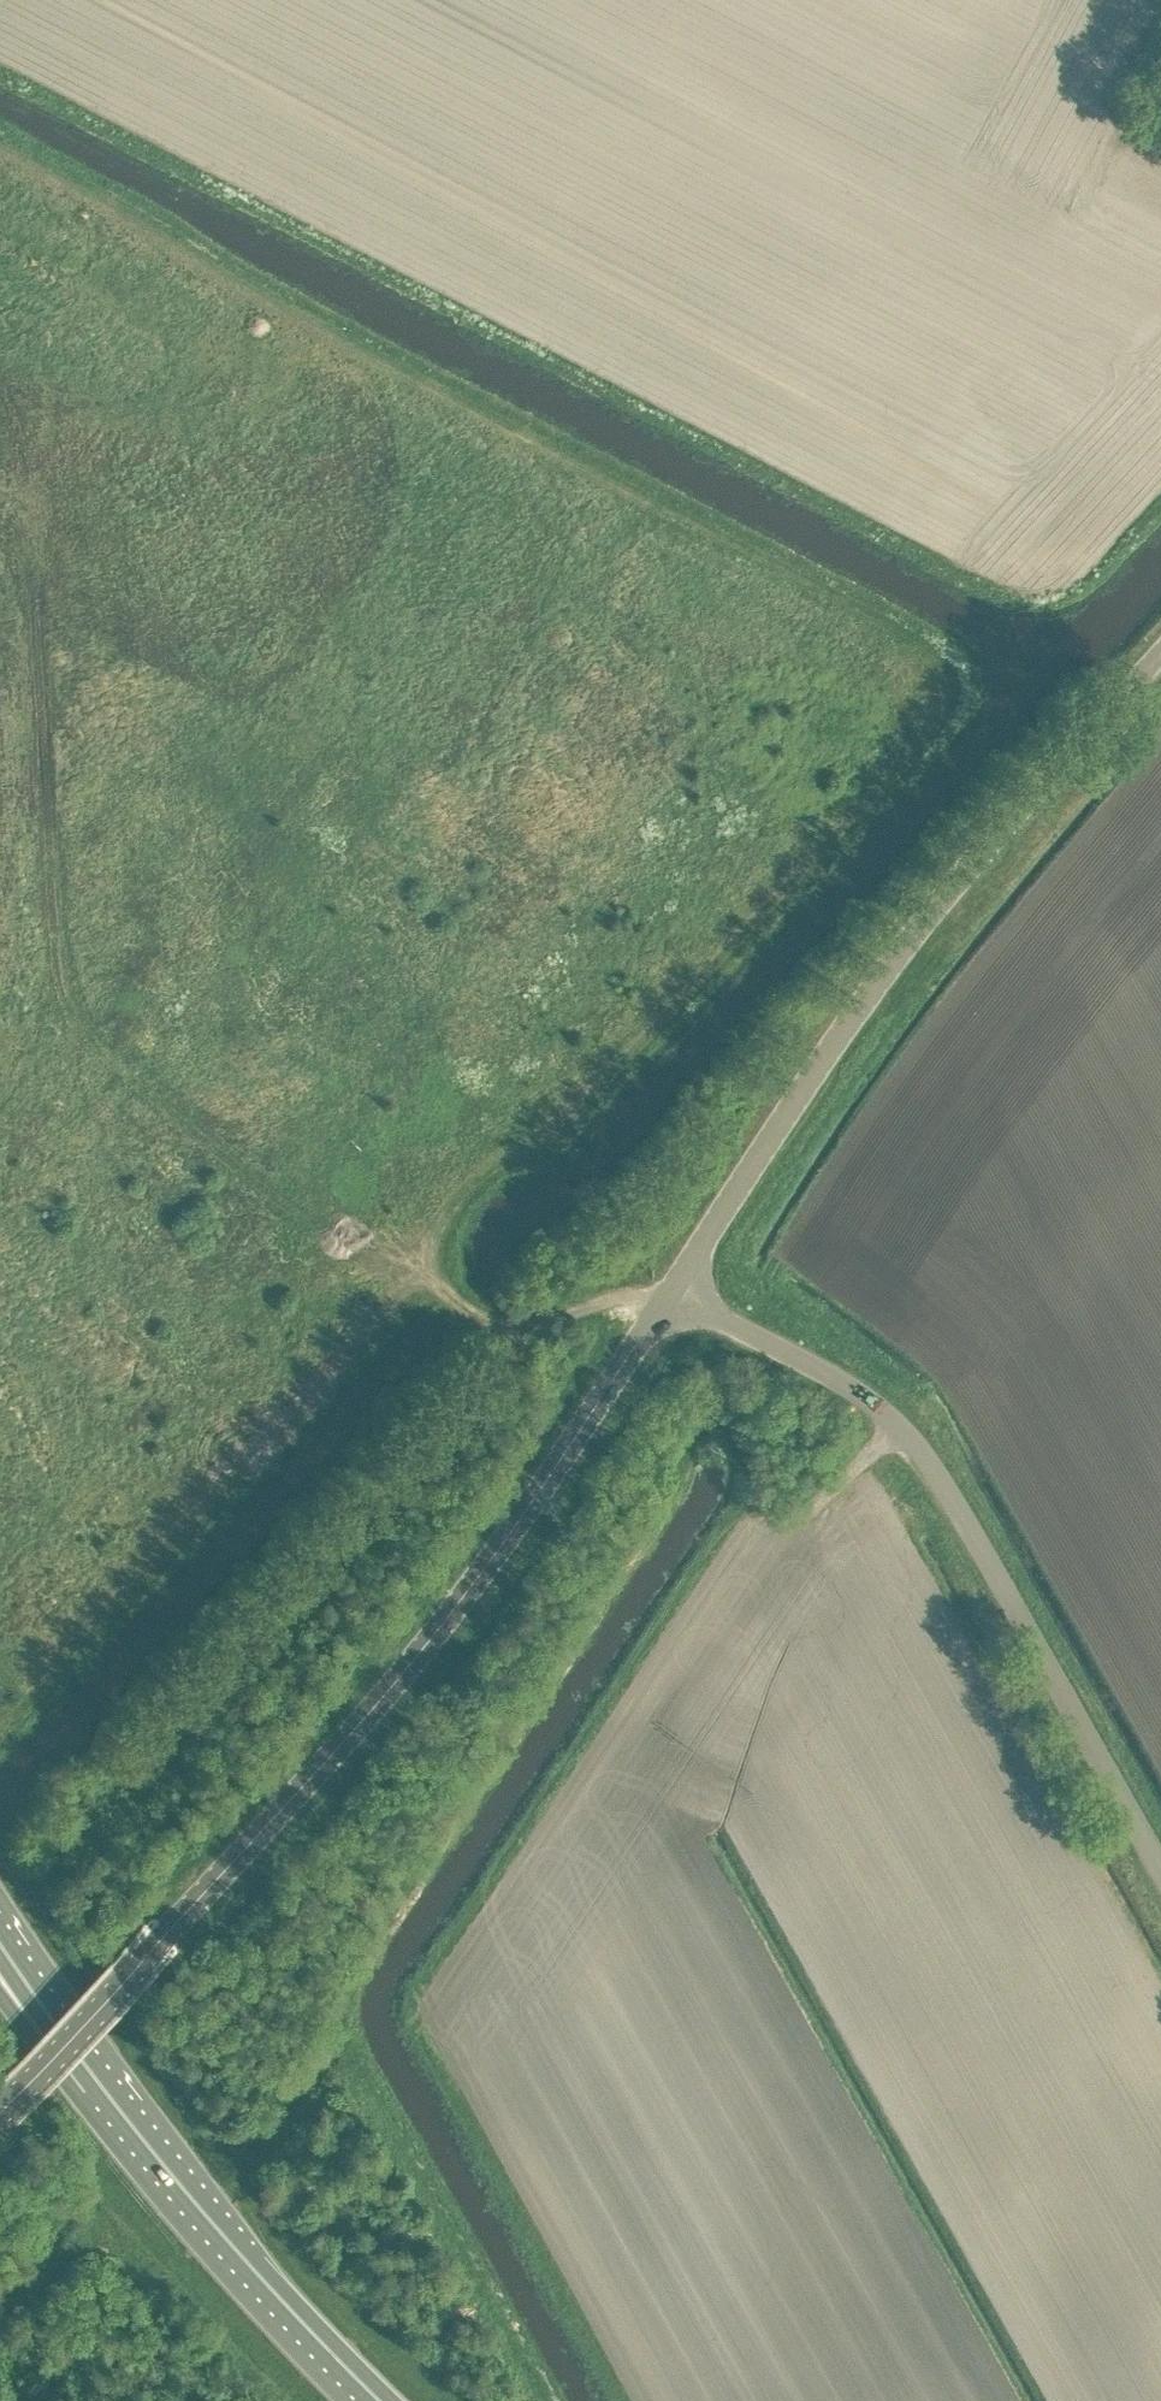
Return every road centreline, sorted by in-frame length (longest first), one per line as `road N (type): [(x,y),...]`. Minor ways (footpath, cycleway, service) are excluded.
road 1 (unclassified): [(0,2110),(435,1618),(674,1286)]
road 2 (unclassified): [(674,1286),(711,1210),(889,949),(1160,656)]
road 3 (unclassified): [(1160,1872),(933,1473),(900,1442),(674,1286)]
road 4 (trunk): [(379,2400),(196,2204),(53,2022)]

